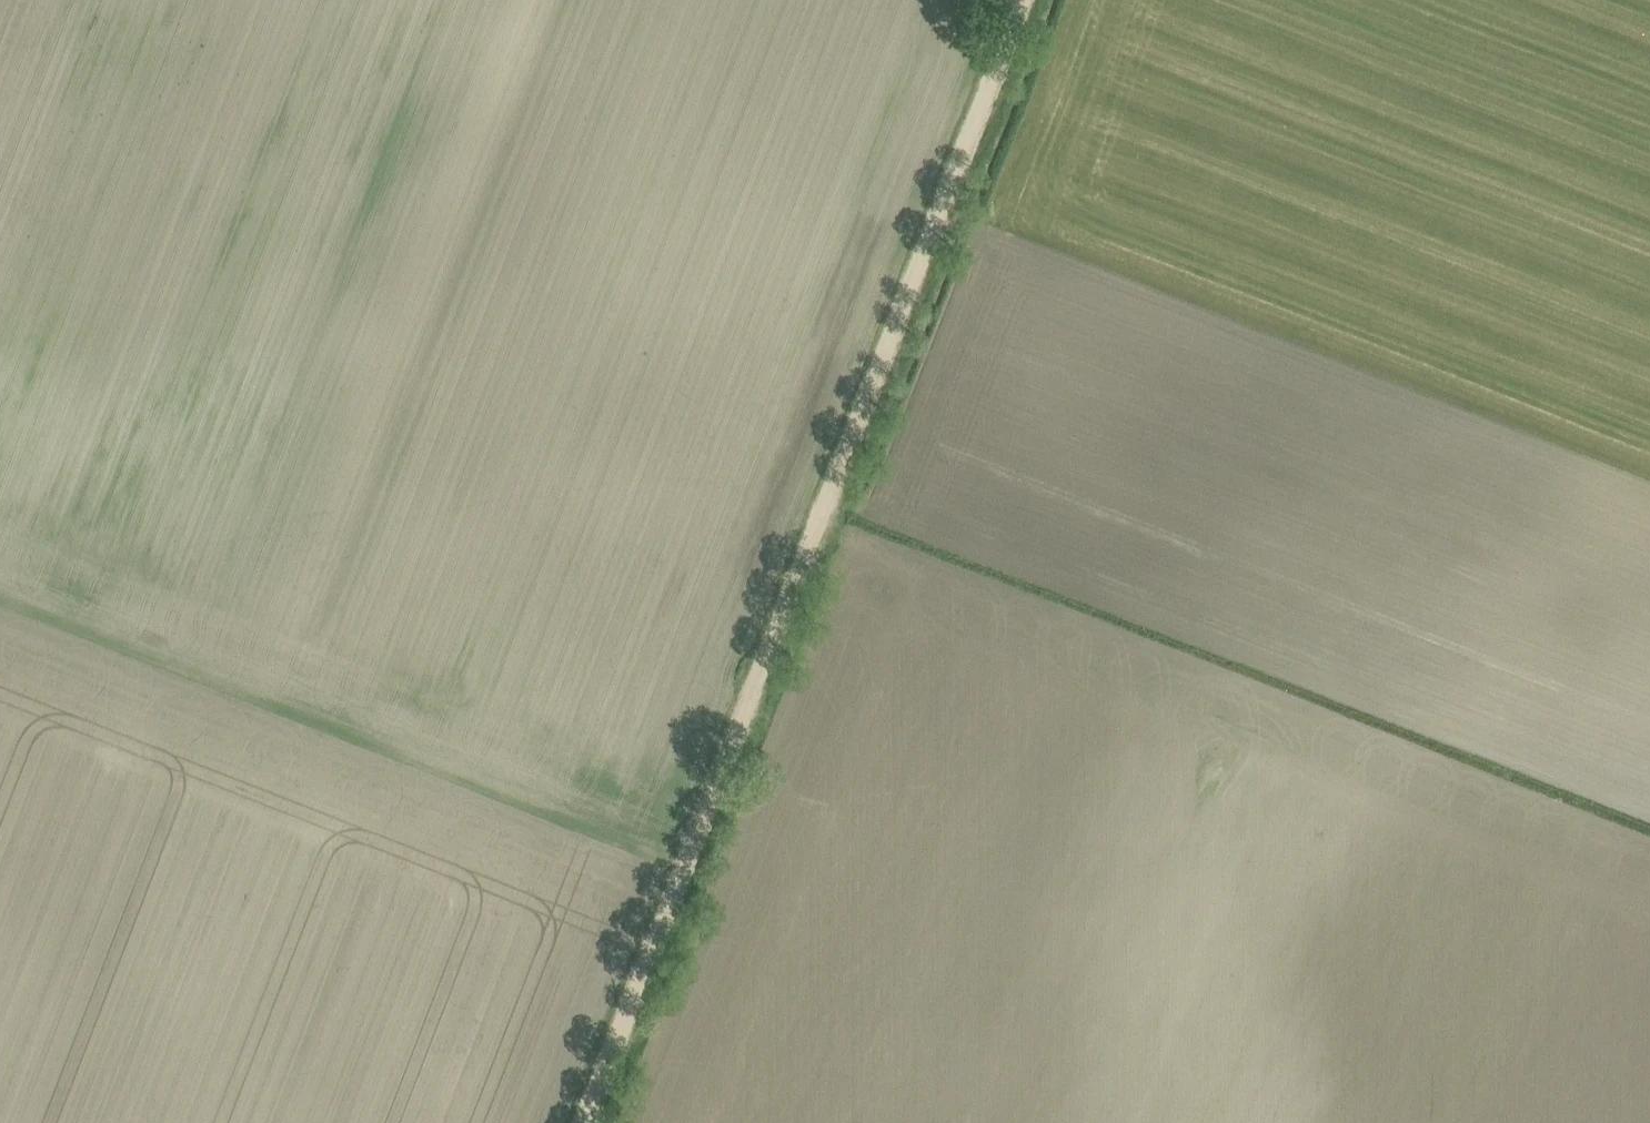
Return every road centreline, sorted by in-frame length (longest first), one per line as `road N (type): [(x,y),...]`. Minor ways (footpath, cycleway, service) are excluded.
road 1 (track): [(599,1122),(1029,0)]

